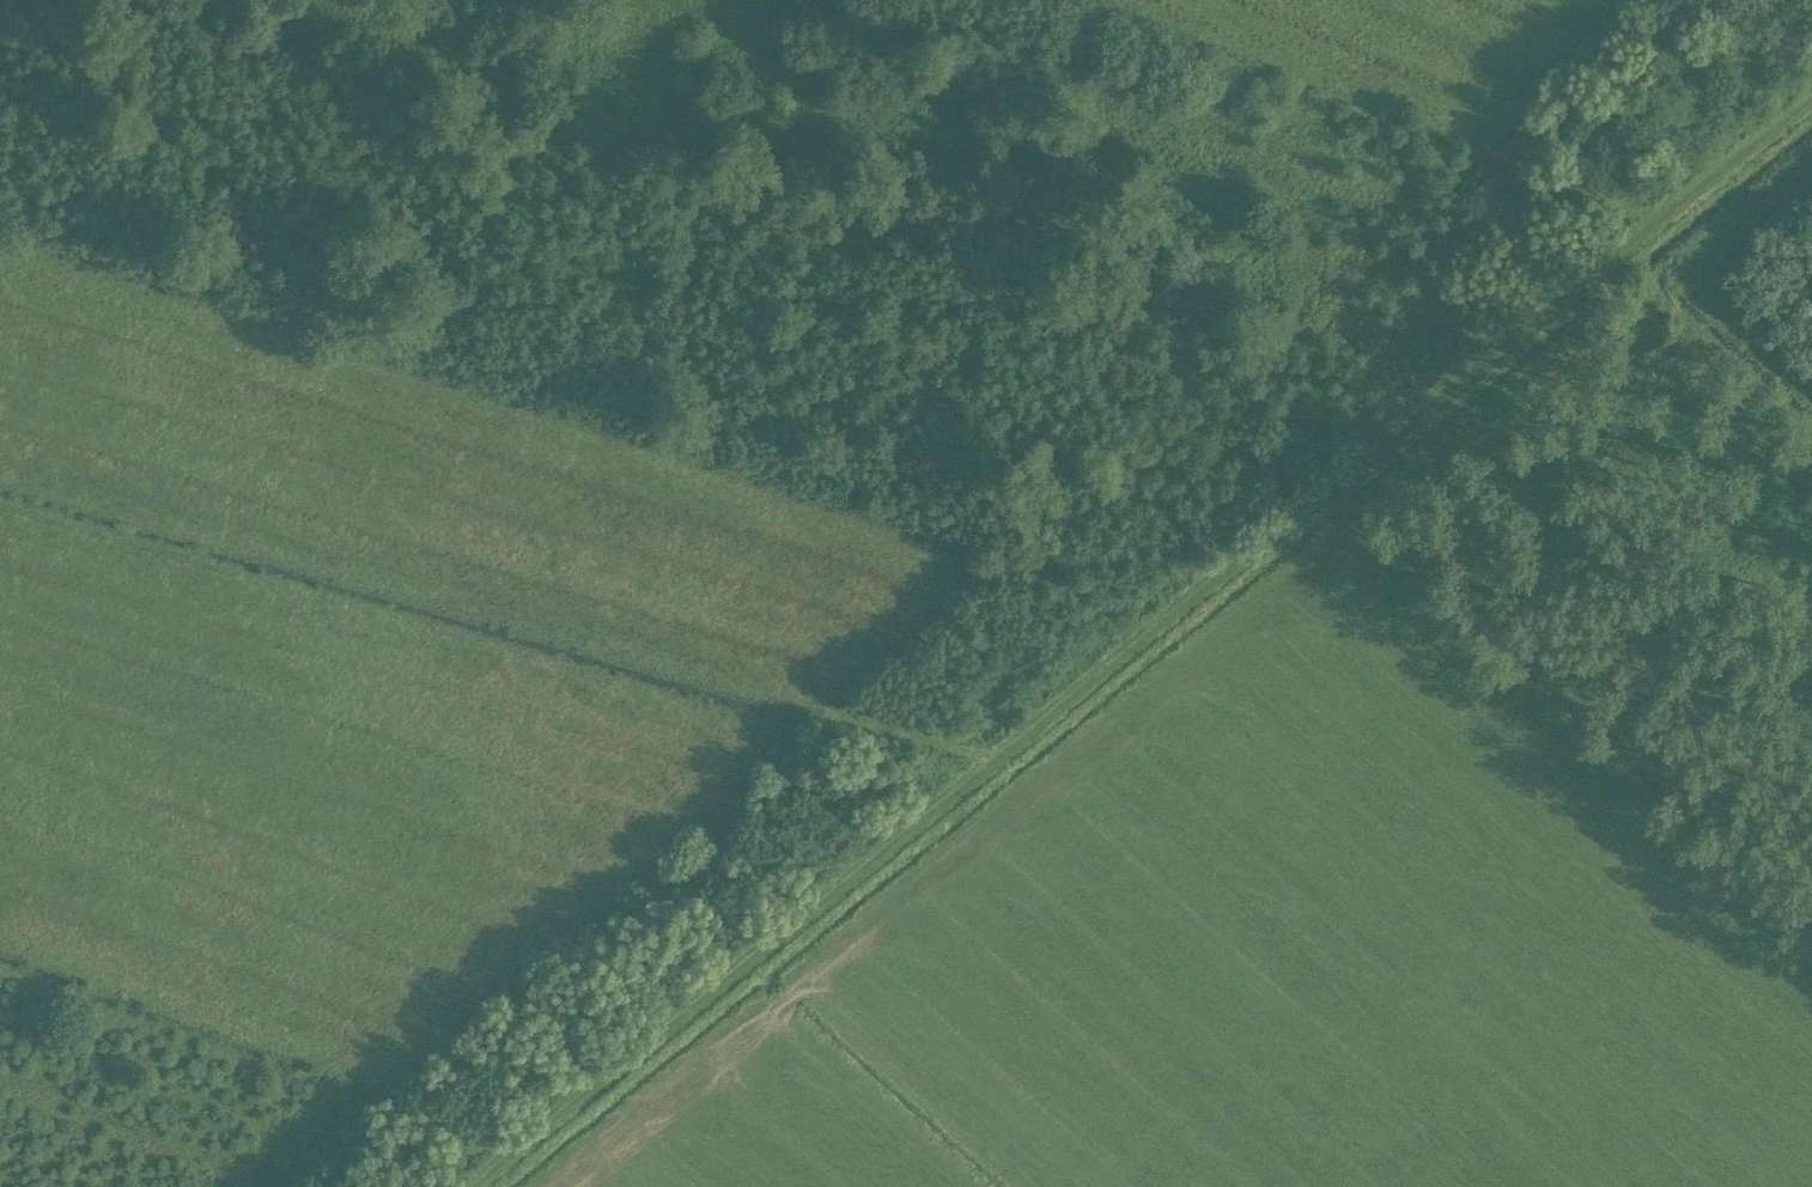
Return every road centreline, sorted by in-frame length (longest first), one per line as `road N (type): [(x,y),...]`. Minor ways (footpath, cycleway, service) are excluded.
road 1 (track): [(1811,92),(477,1186)]

